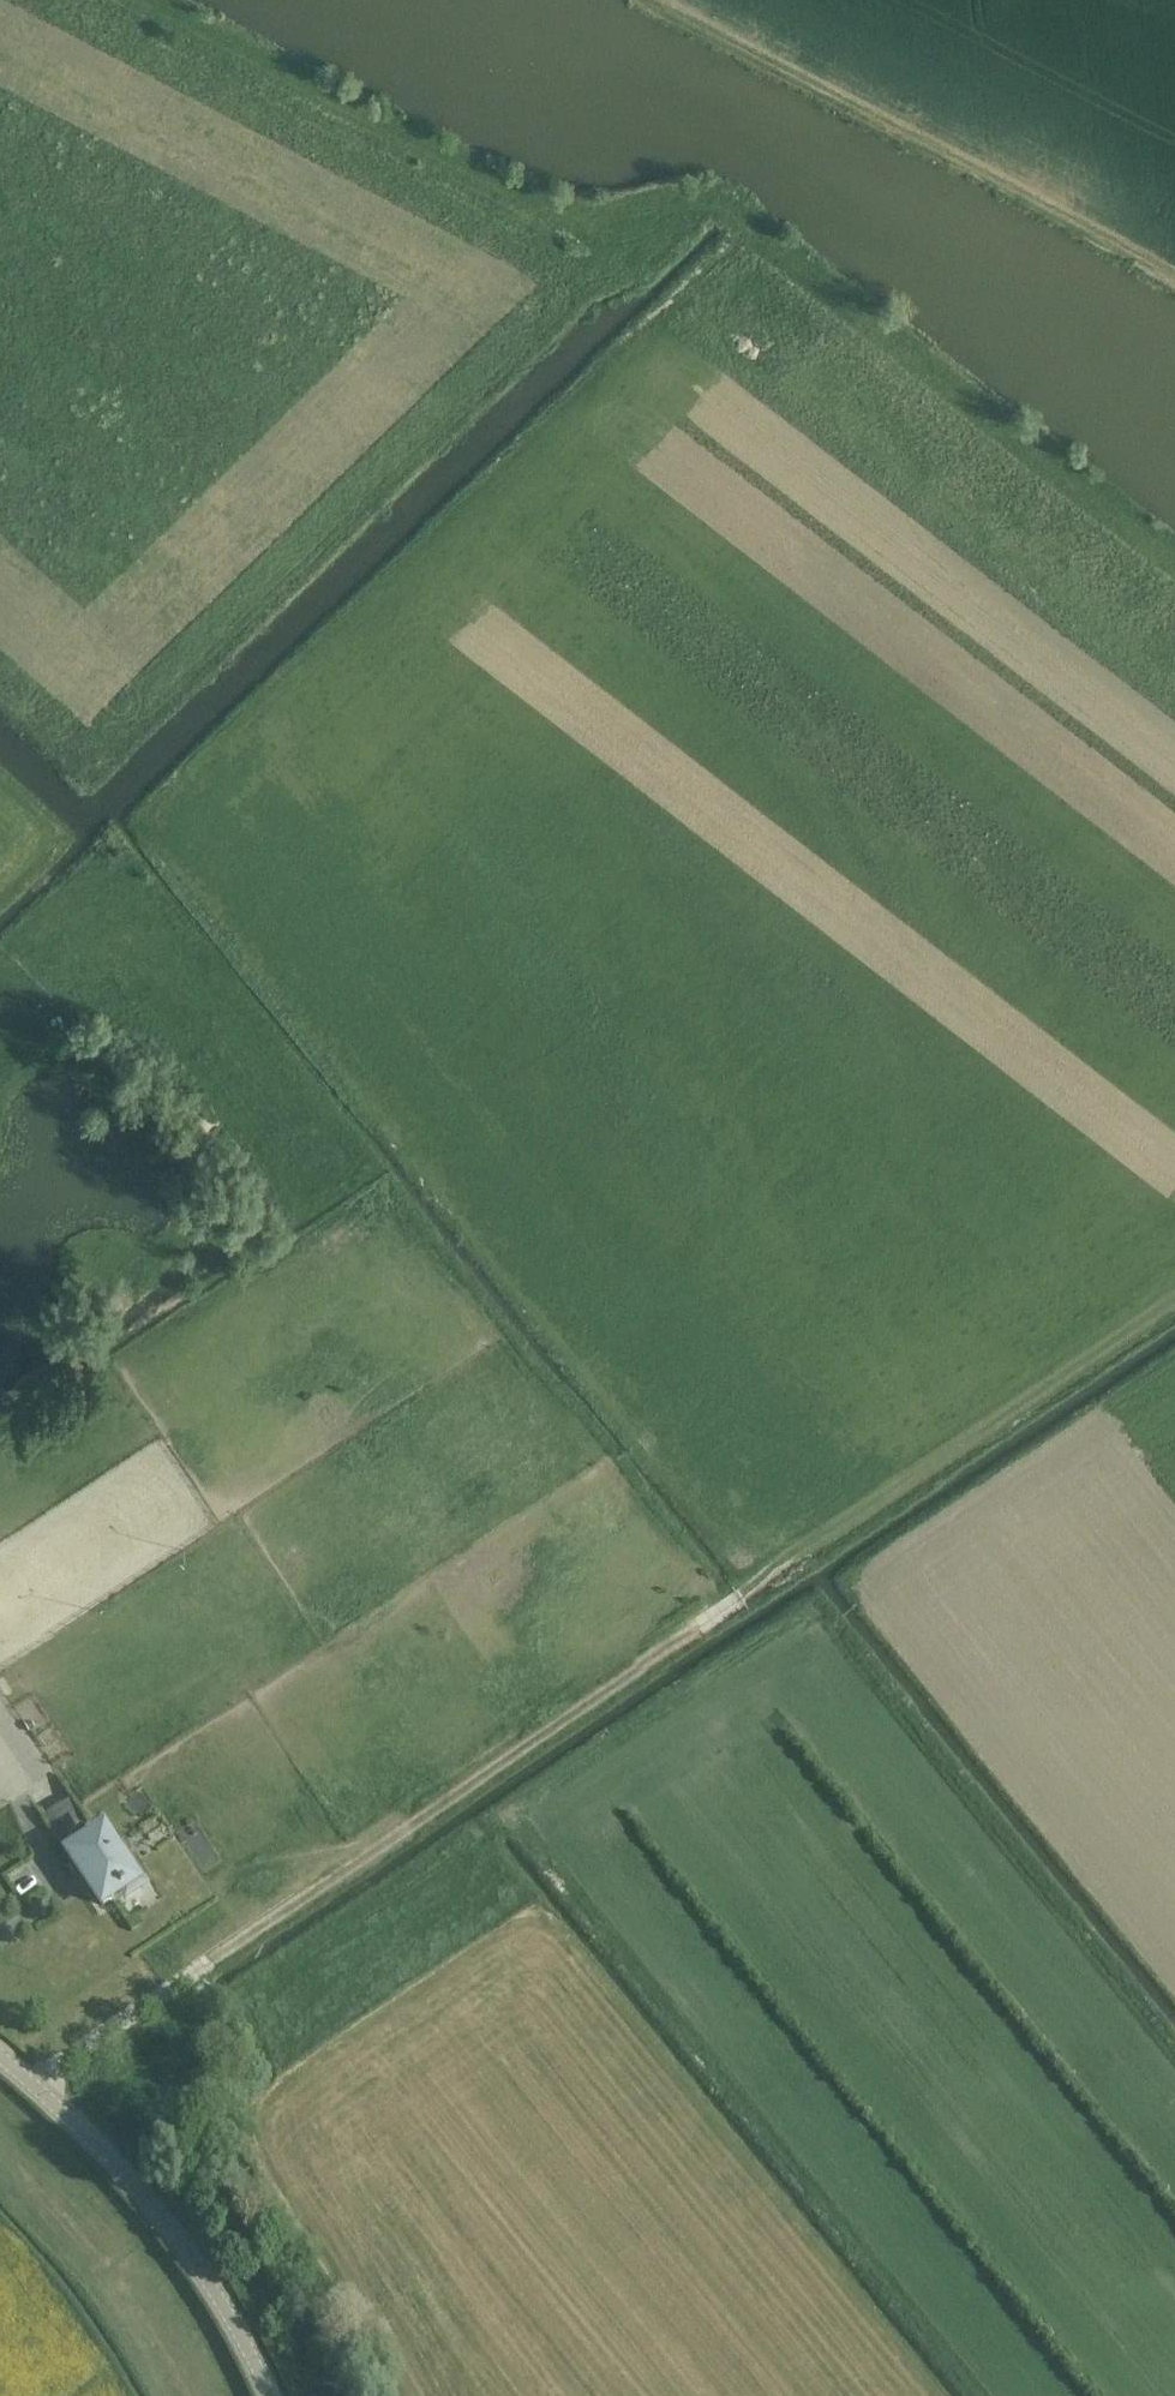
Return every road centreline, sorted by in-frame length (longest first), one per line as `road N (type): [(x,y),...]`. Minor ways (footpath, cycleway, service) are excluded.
road 1 (tertiary): [(264,2395),(234,2323),(162,2216),(99,2143),(0,2056)]

